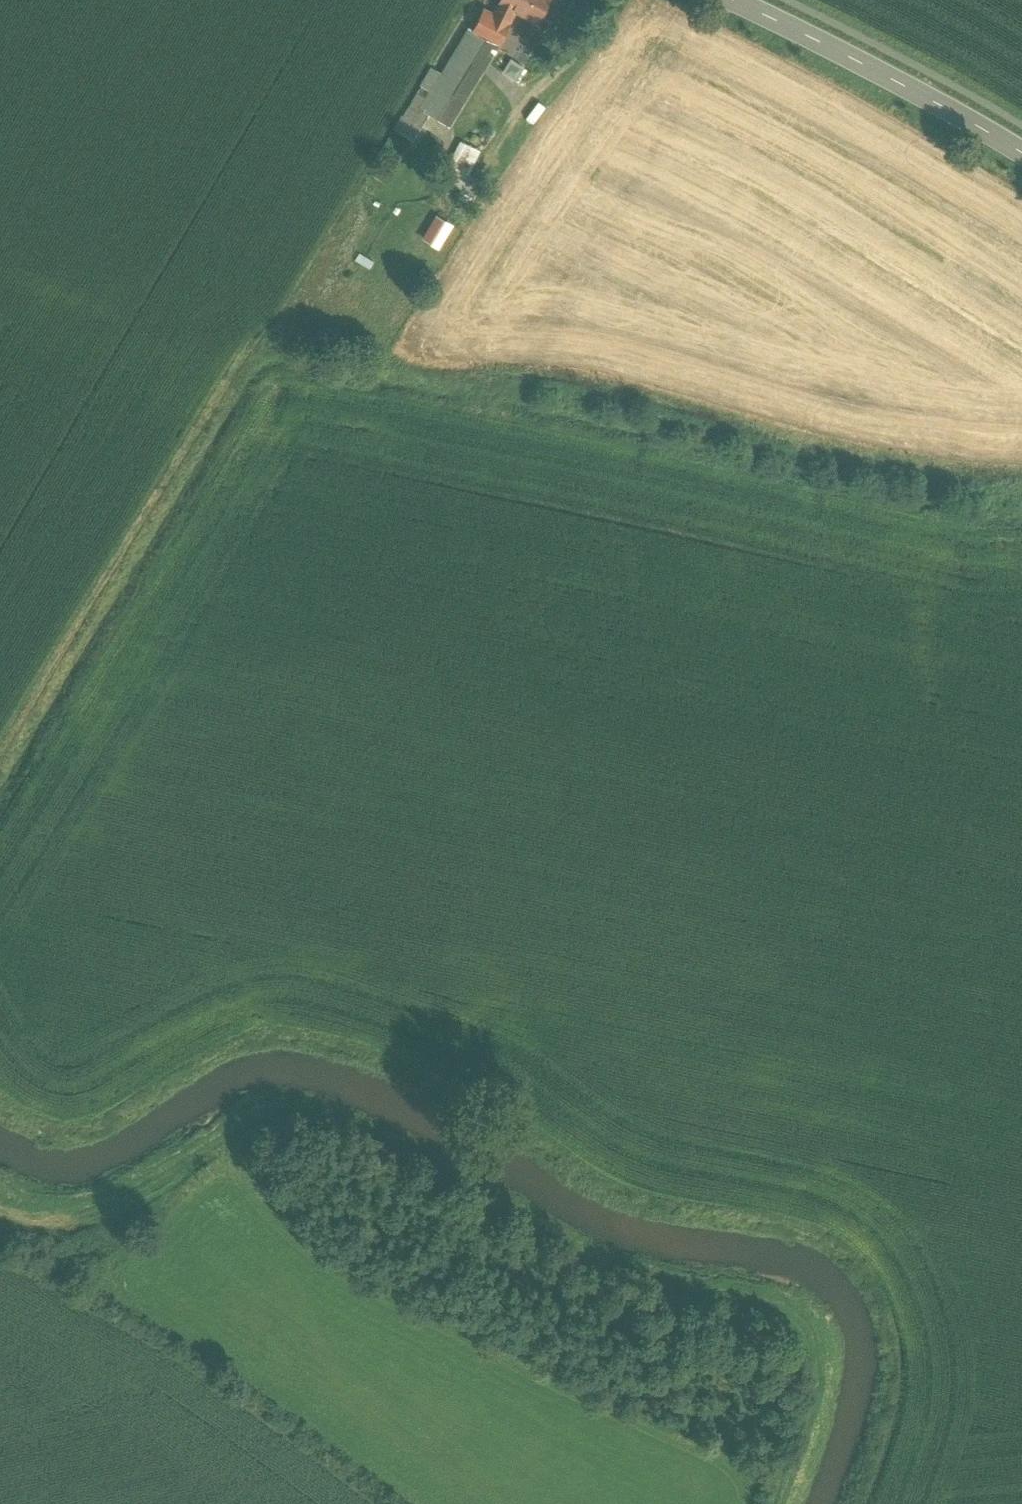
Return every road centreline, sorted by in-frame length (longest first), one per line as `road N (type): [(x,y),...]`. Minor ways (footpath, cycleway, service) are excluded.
road 1 (secondary): [(734,0),(1021,155)]

